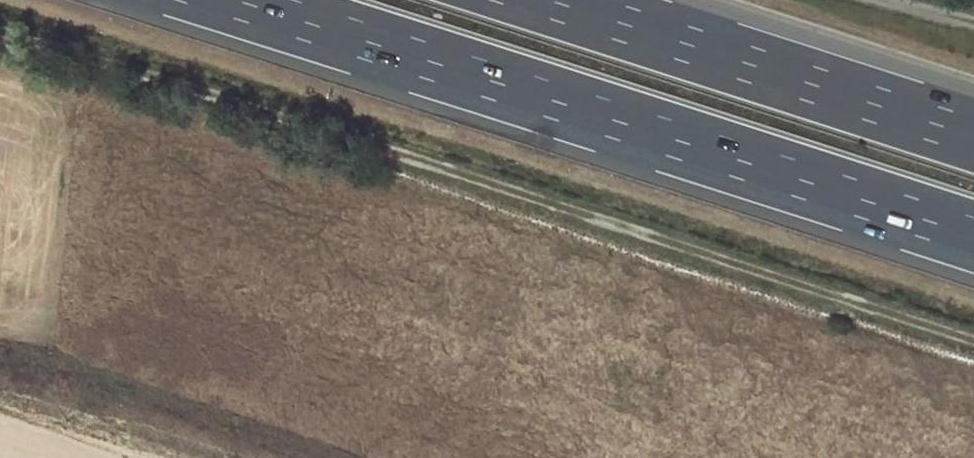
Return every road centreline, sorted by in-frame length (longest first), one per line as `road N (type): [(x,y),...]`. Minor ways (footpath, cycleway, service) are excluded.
road 1 (track): [(0,33),(973,339)]
road 2 (motorway): [(233,0),(973,237)]
road 3 (motorway): [(973,135),(551,0)]

